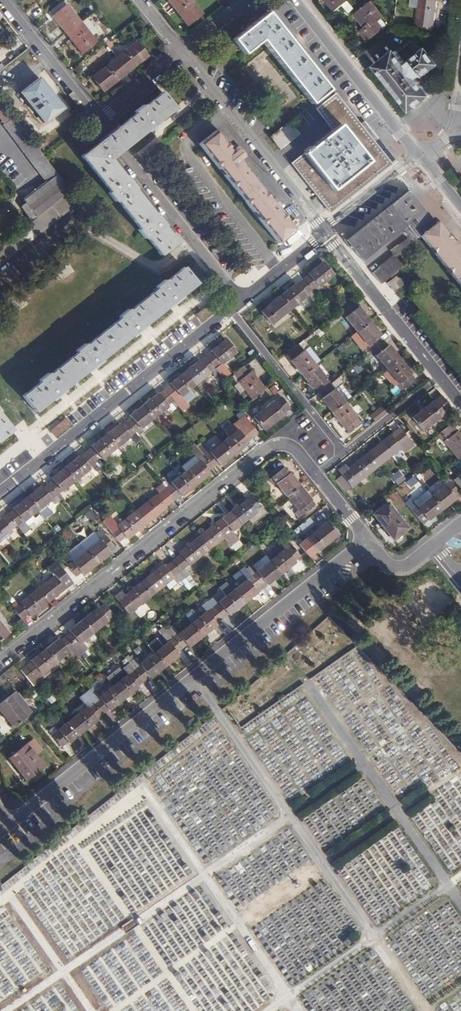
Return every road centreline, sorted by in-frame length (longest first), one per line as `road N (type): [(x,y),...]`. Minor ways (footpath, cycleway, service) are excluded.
road 1 (residential): [(0,664),(274,446),(293,447),(366,541)]
road 2 (residential): [(3,828),(366,541)]
road 3 (residential): [(0,493),(243,300)]
road 4 (residential): [(101,122),(243,300)]
road 5 (residential): [(324,232),(185,59)]
road 6 (residential): [(460,404),(324,232)]
road 7 (tertiary): [(296,0),(420,155)]
road 8 (residential): [(1,0),(101,122)]
road 9 (residential): [(324,232),(420,155)]

